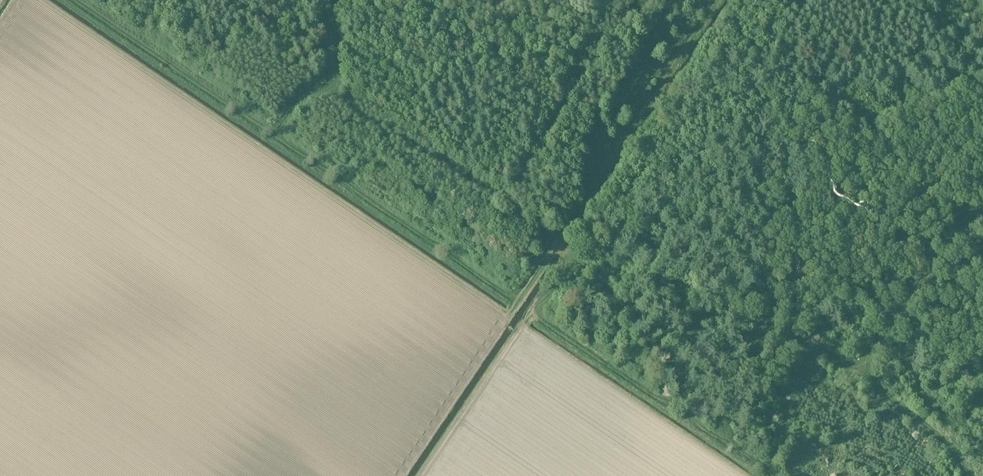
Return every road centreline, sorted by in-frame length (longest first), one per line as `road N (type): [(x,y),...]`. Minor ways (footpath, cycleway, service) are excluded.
road 1 (track): [(67,0),(515,299),(553,242),(632,296),(796,337),(920,417),(969,475)]
road 2 (track): [(571,255),(531,314),(774,475)]
road 3 (track): [(718,0),(553,242)]
road 4 (track): [(982,215),(920,281),(859,372)]
road 5 (track): [(339,0),(338,79),(299,106),(280,140)]

